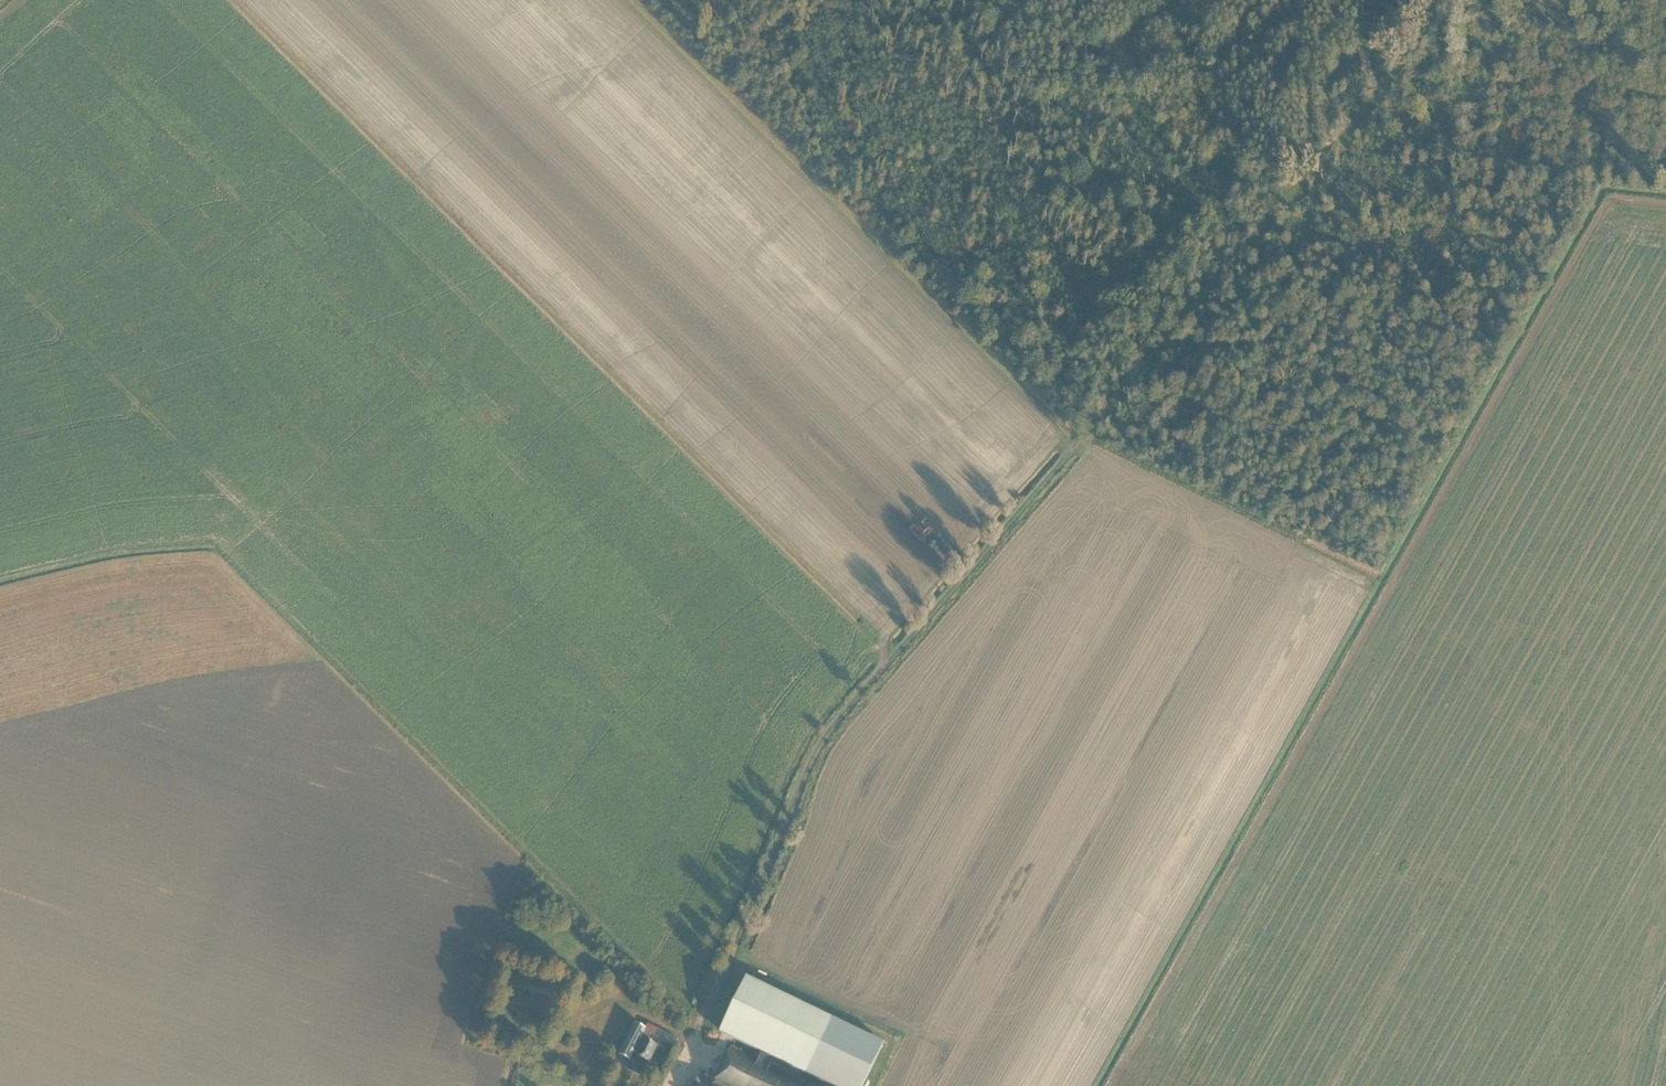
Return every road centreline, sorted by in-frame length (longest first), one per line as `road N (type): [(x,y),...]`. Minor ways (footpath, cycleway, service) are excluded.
road 1 (track): [(692,1042),(812,760),(836,722),(1084,440)]
road 2 (track): [(603,1085),(638,1020),(692,1042)]

